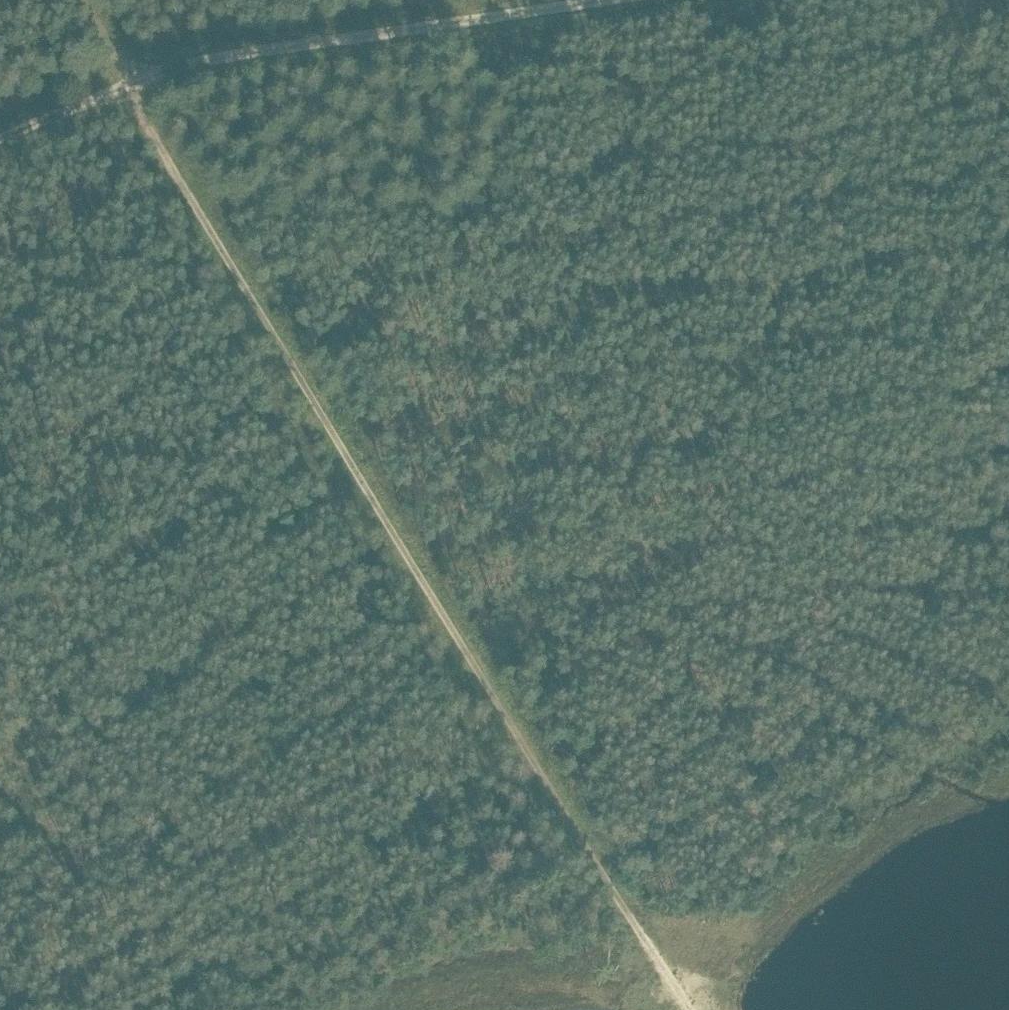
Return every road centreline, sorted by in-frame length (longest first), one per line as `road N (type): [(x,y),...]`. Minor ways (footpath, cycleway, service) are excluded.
road 1 (track): [(66,0),(674,1009)]
road 2 (track): [(0,138),(265,40),(570,0)]

